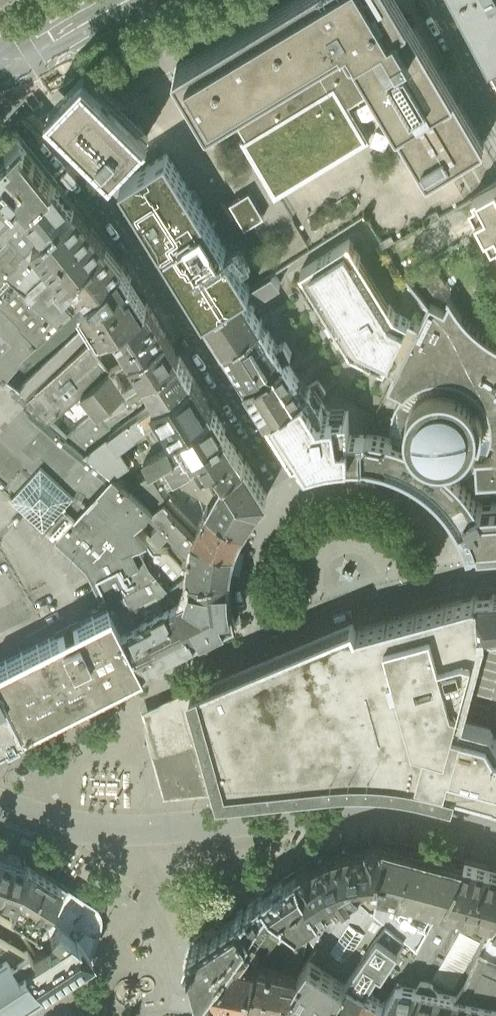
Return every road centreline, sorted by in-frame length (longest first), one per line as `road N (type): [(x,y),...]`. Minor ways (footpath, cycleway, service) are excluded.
road 1 (residential): [(0,79),(106,203),(295,486)]
road 2 (residential): [(450,577),(435,528),(394,483),(332,475),(295,486)]
road 3 (residential): [(269,628),(450,577)]
road 4 (residential): [(295,486),(275,509),(255,570),(269,628)]
road 5 (tertiary): [(0,70),(118,0)]

